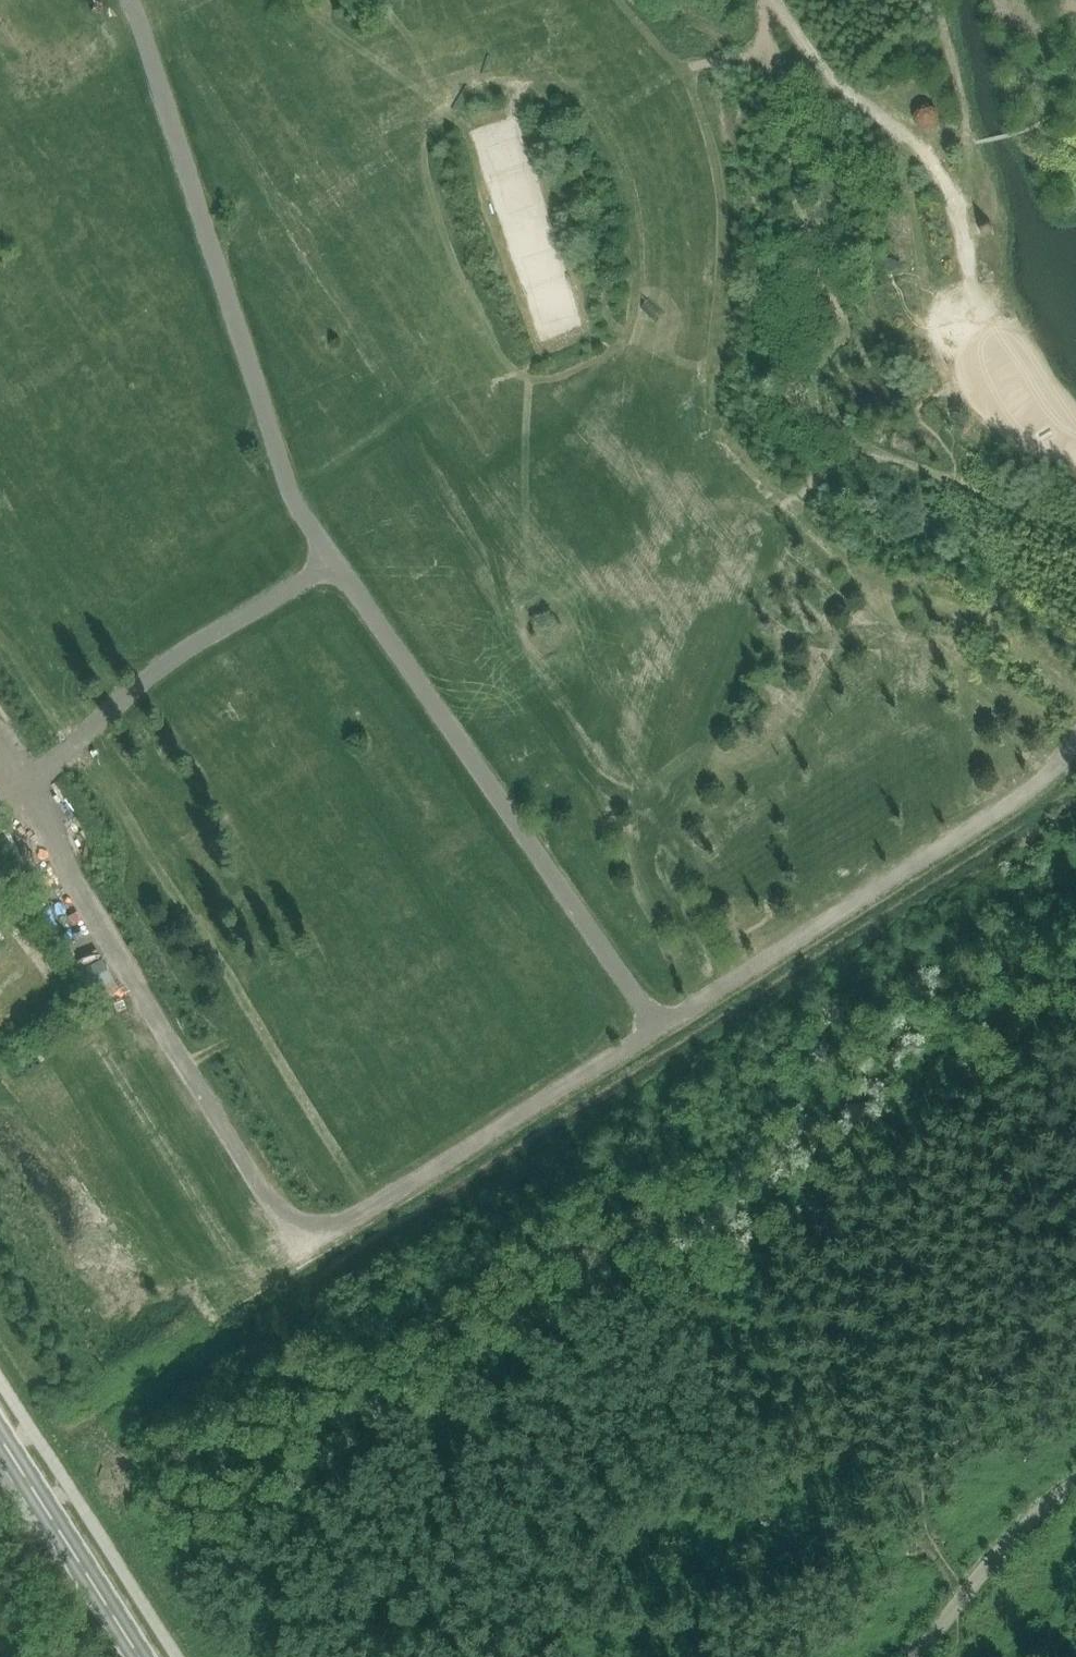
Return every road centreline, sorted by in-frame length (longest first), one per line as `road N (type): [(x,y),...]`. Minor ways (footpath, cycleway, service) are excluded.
road 1 (secondary): [(139,1656),(0,1438)]
road 2 (unclassified): [(914,1656),(1012,1534),(1075,1481)]

